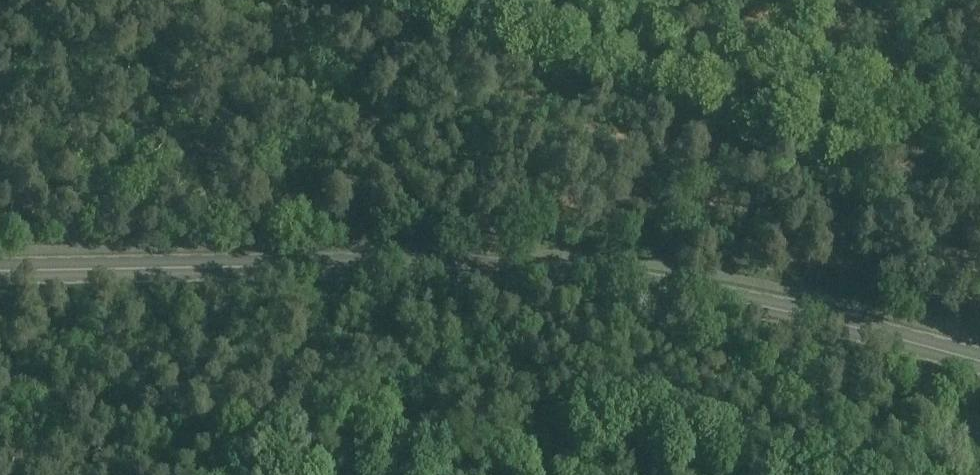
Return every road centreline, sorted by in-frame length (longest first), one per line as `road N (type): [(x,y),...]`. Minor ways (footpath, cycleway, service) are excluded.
road 1 (secondary): [(979,361),(769,307),(545,274),(347,265),(0,270)]
road 2 (track): [(920,156),(830,165),(654,137),(499,132),(0,131)]
road 3 (track): [(920,156),(979,351)]
road 4 (track): [(869,0),(920,156)]

